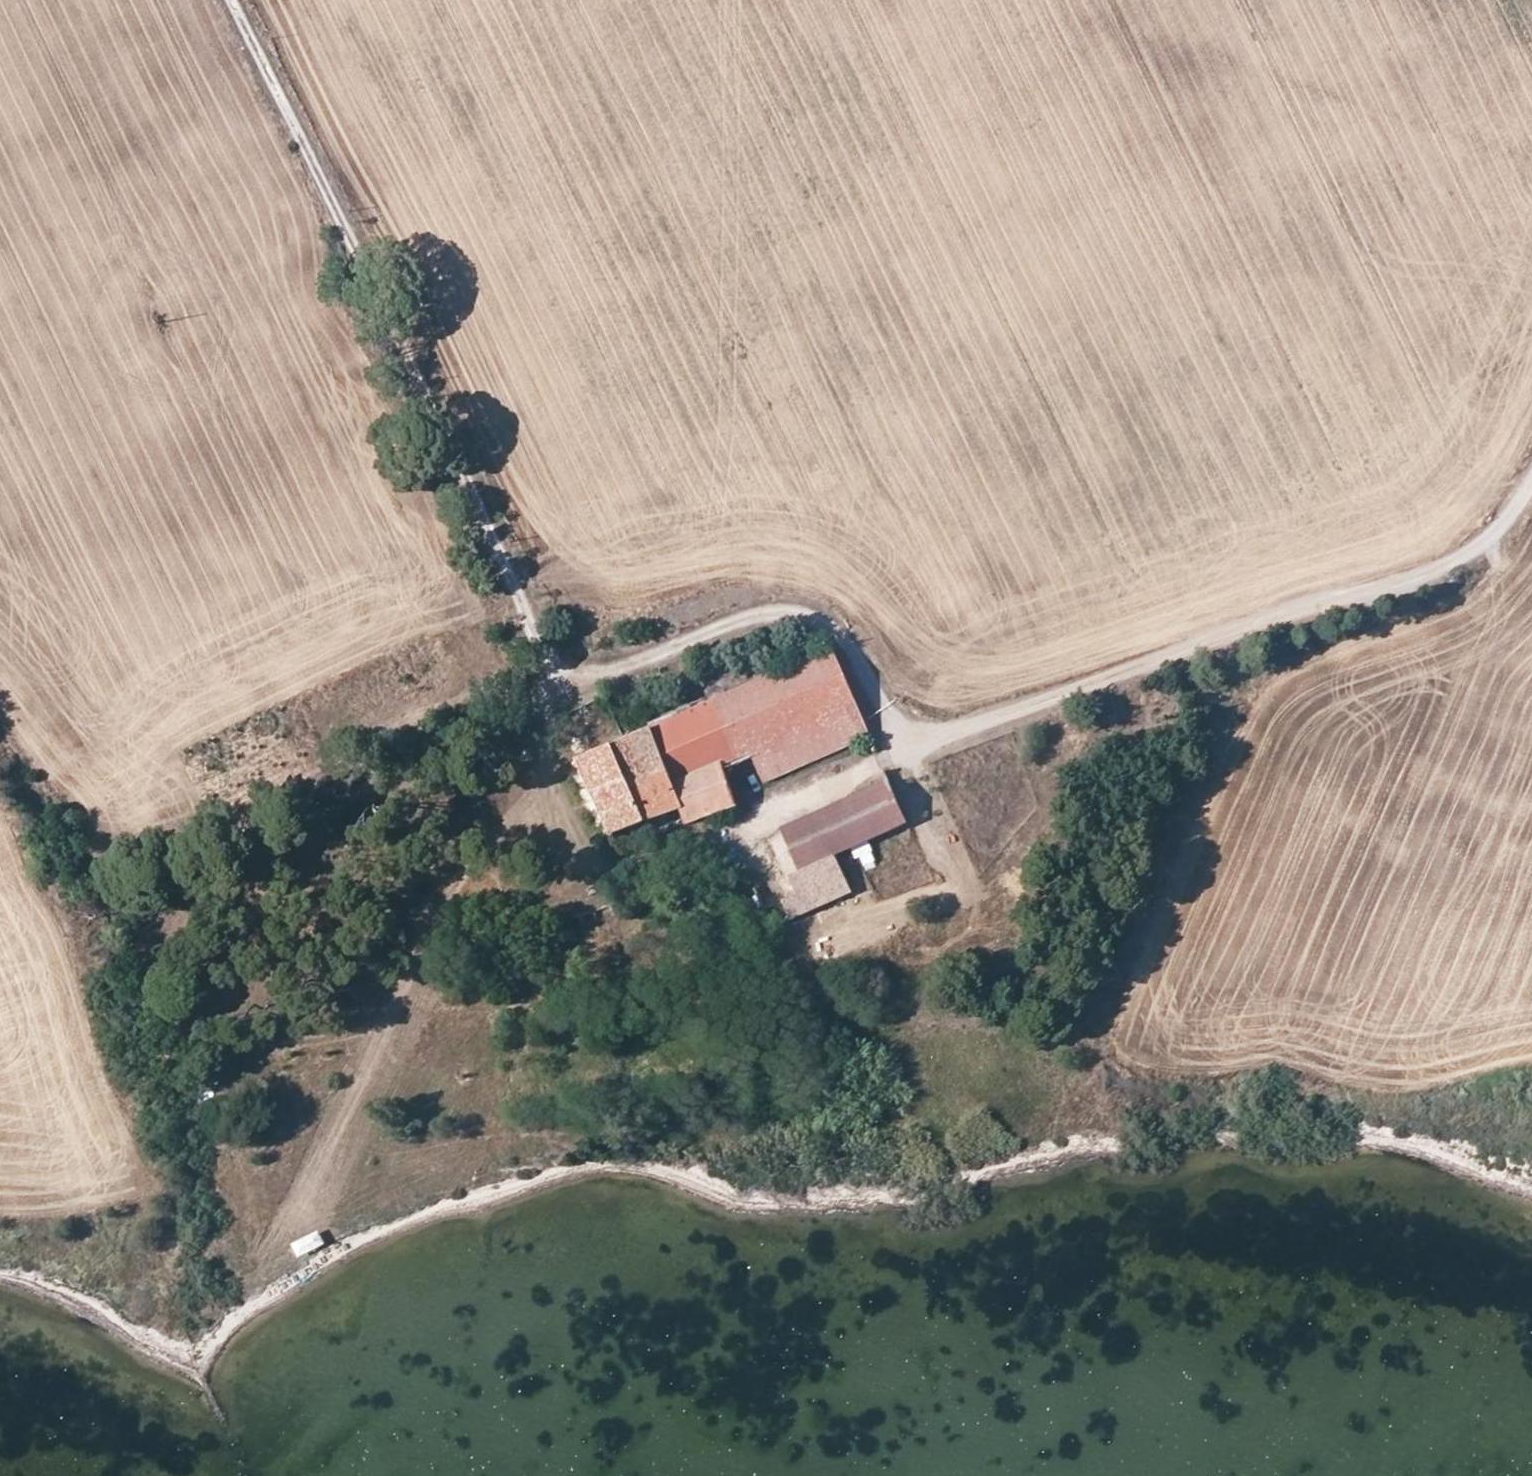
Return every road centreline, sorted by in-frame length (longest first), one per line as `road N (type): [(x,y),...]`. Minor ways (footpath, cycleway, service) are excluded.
road 1 (track): [(233,0),(530,625),(563,673),(604,673),(729,623),(790,613),(839,634),(897,734),(928,744)]
road 2 (track): [(1531,476),(1507,518),(1443,571),(928,744)]
road 3 (track): [(193,1294),(118,976),(48,833),(0,760)]

